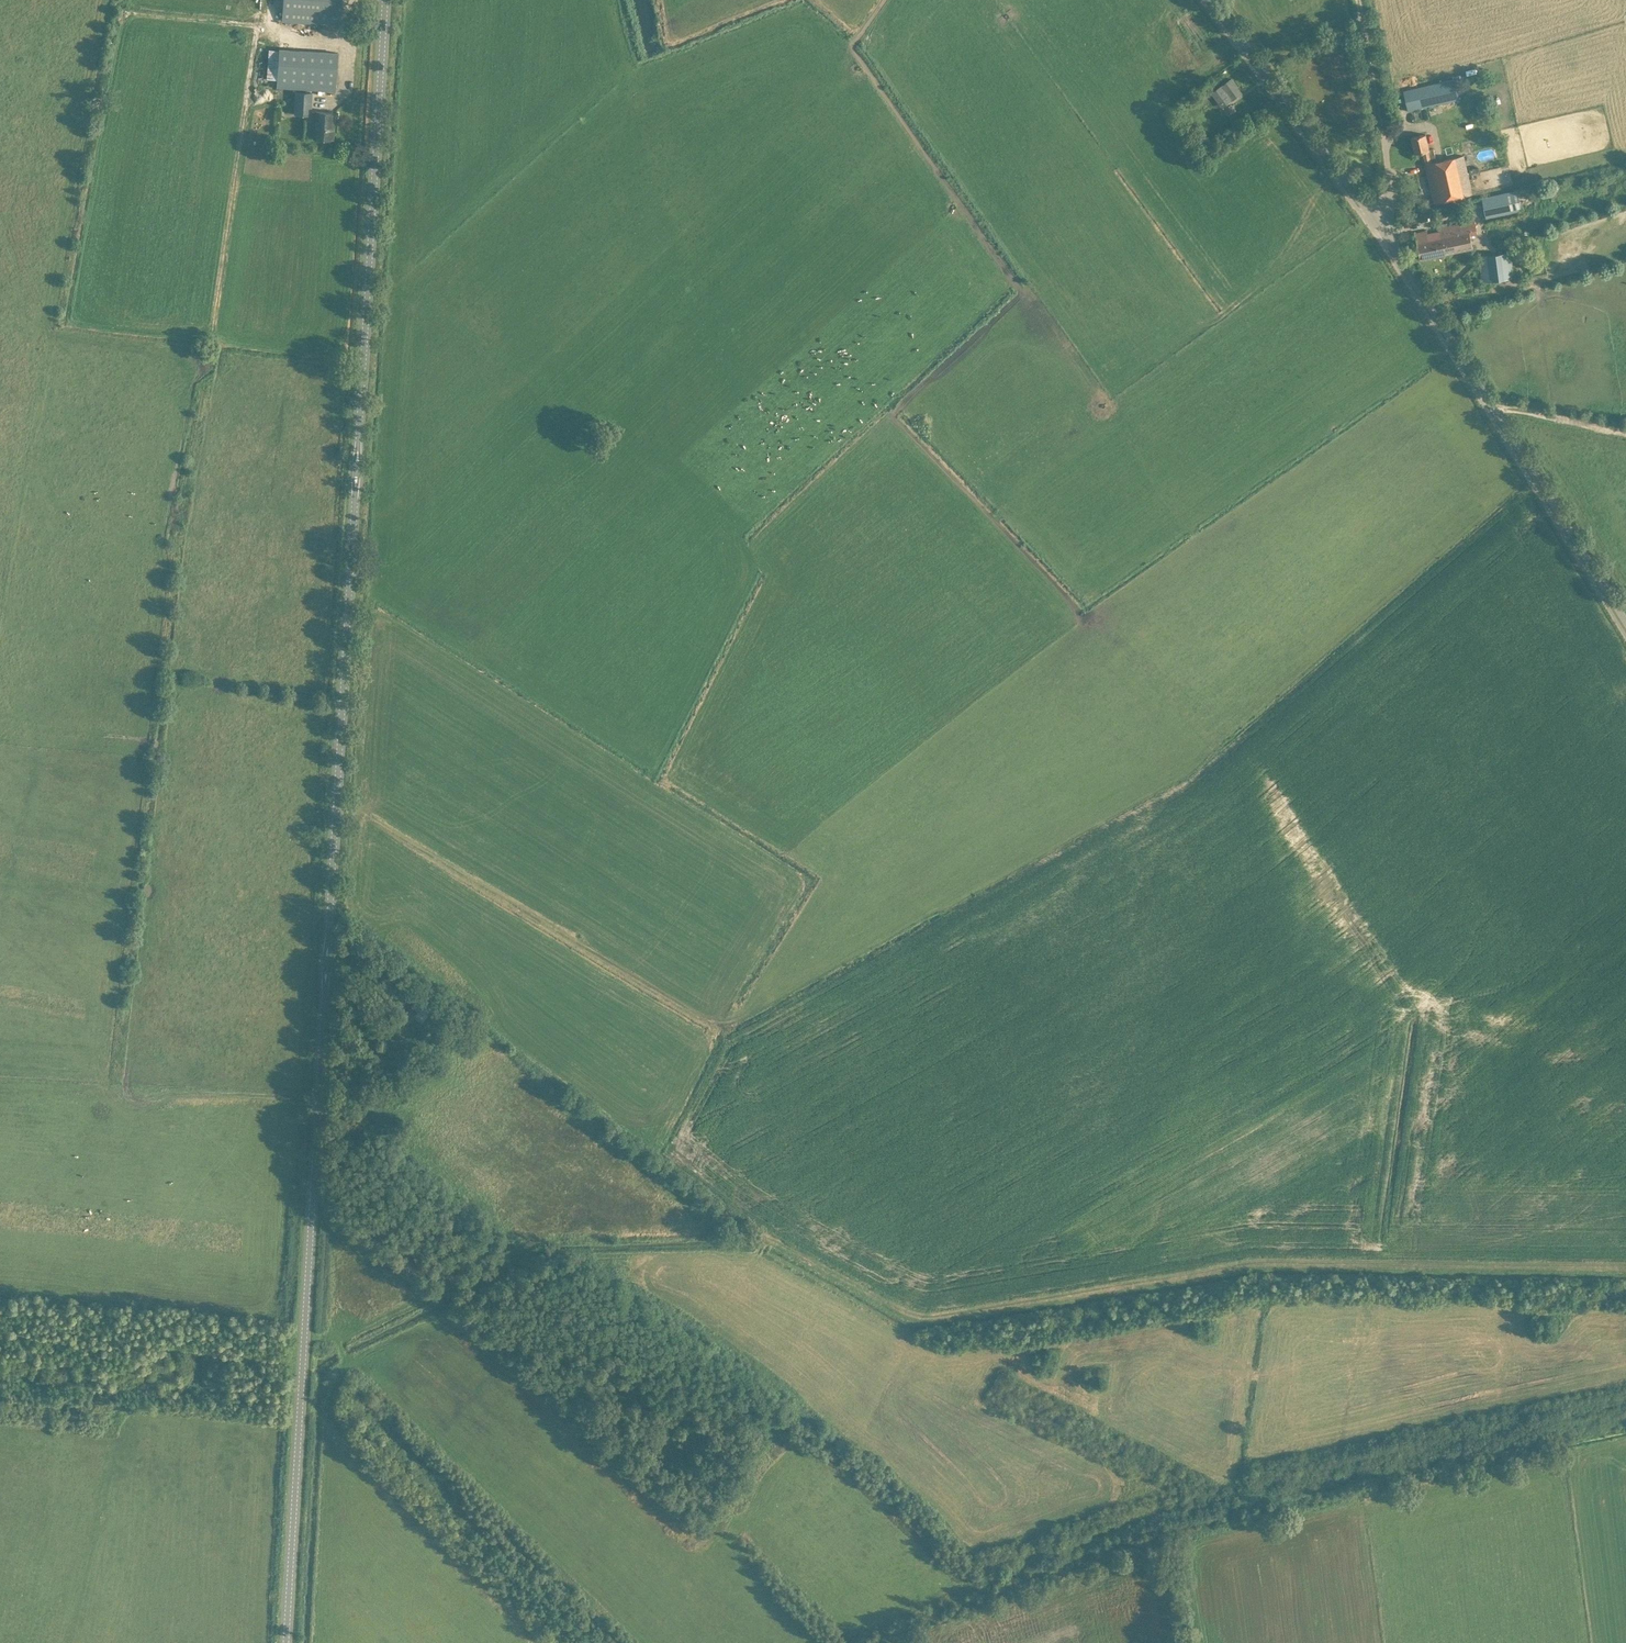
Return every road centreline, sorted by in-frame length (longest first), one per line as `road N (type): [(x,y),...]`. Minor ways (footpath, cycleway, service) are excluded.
road 1 (tertiary): [(285,1642),(385,0)]
road 2 (unclassified): [(1625,623),(1374,219),(1211,0)]
road 3 (track): [(336,807),(356,809),(718,1028)]
road 4 (track): [(1374,219),(1390,187),(1358,0)]
road 5 (track): [(1493,407),(1625,431)]

